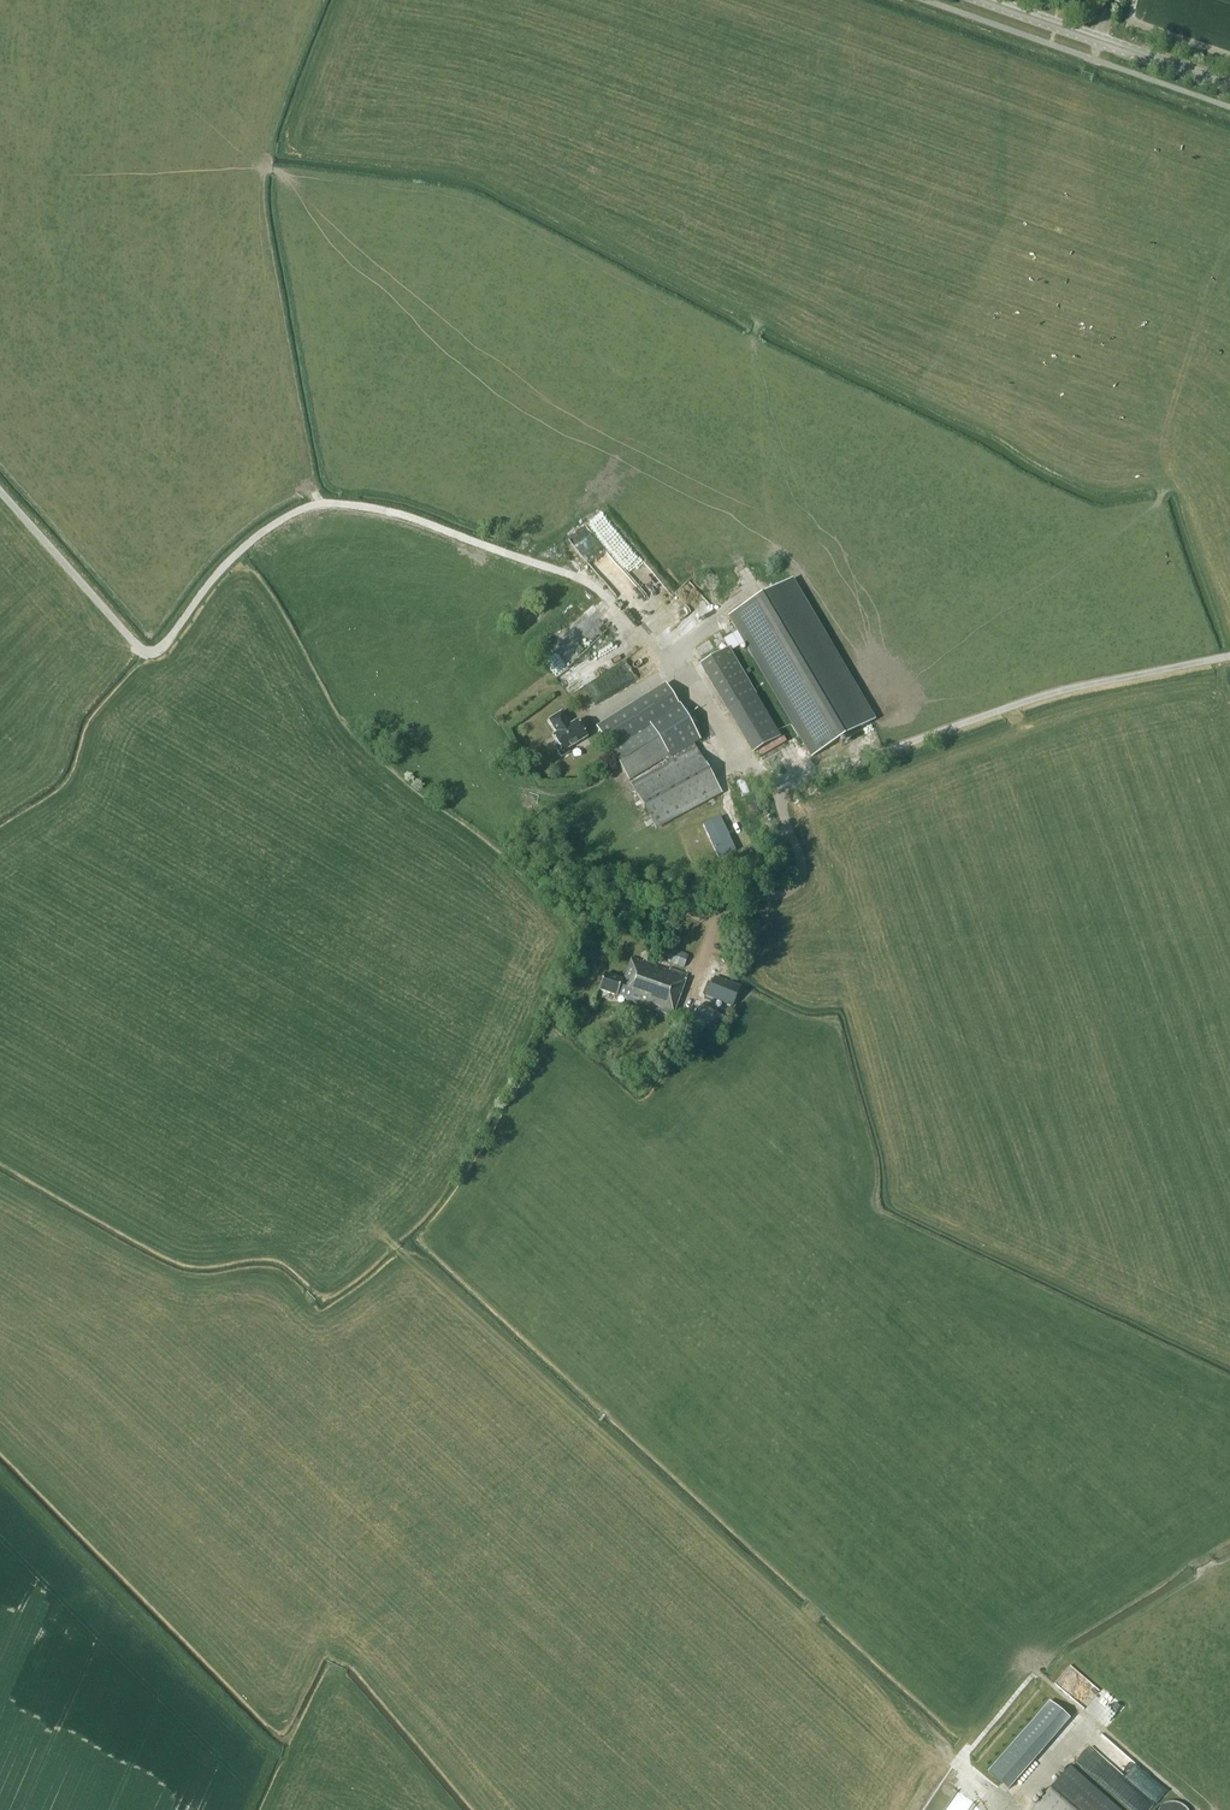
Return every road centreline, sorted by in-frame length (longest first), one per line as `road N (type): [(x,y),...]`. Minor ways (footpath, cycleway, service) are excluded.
road 1 (unclassified): [(781,806),(788,790),(845,766),(1059,693),(1229,659)]
road 2 (tertiary): [(980,0),(1229,85)]

